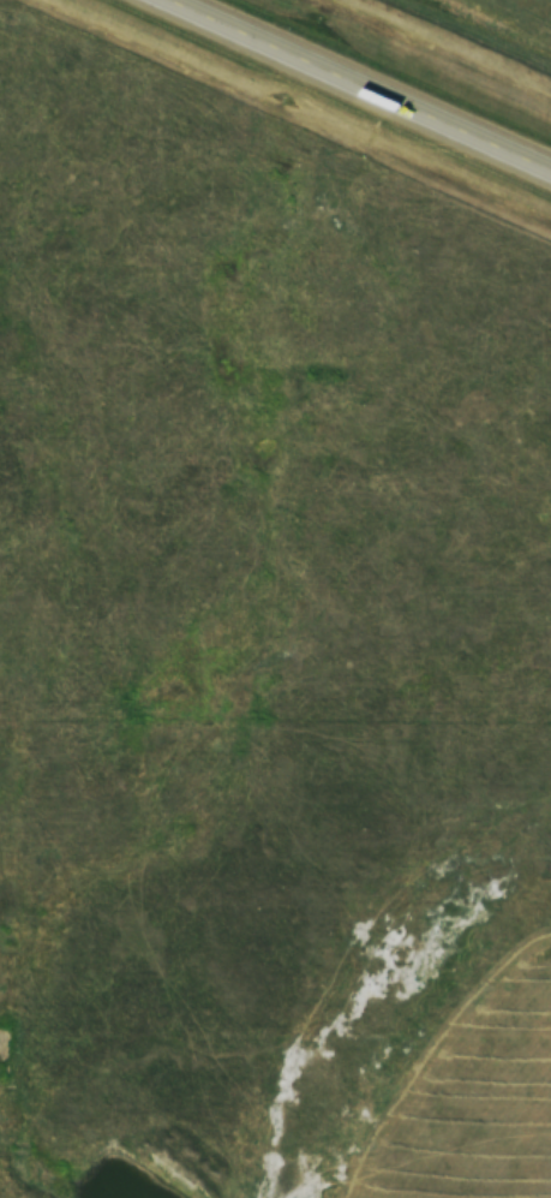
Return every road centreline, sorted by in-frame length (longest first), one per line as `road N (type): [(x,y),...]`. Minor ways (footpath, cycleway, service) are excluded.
road 1 (primary): [(550,173),(166,0)]

